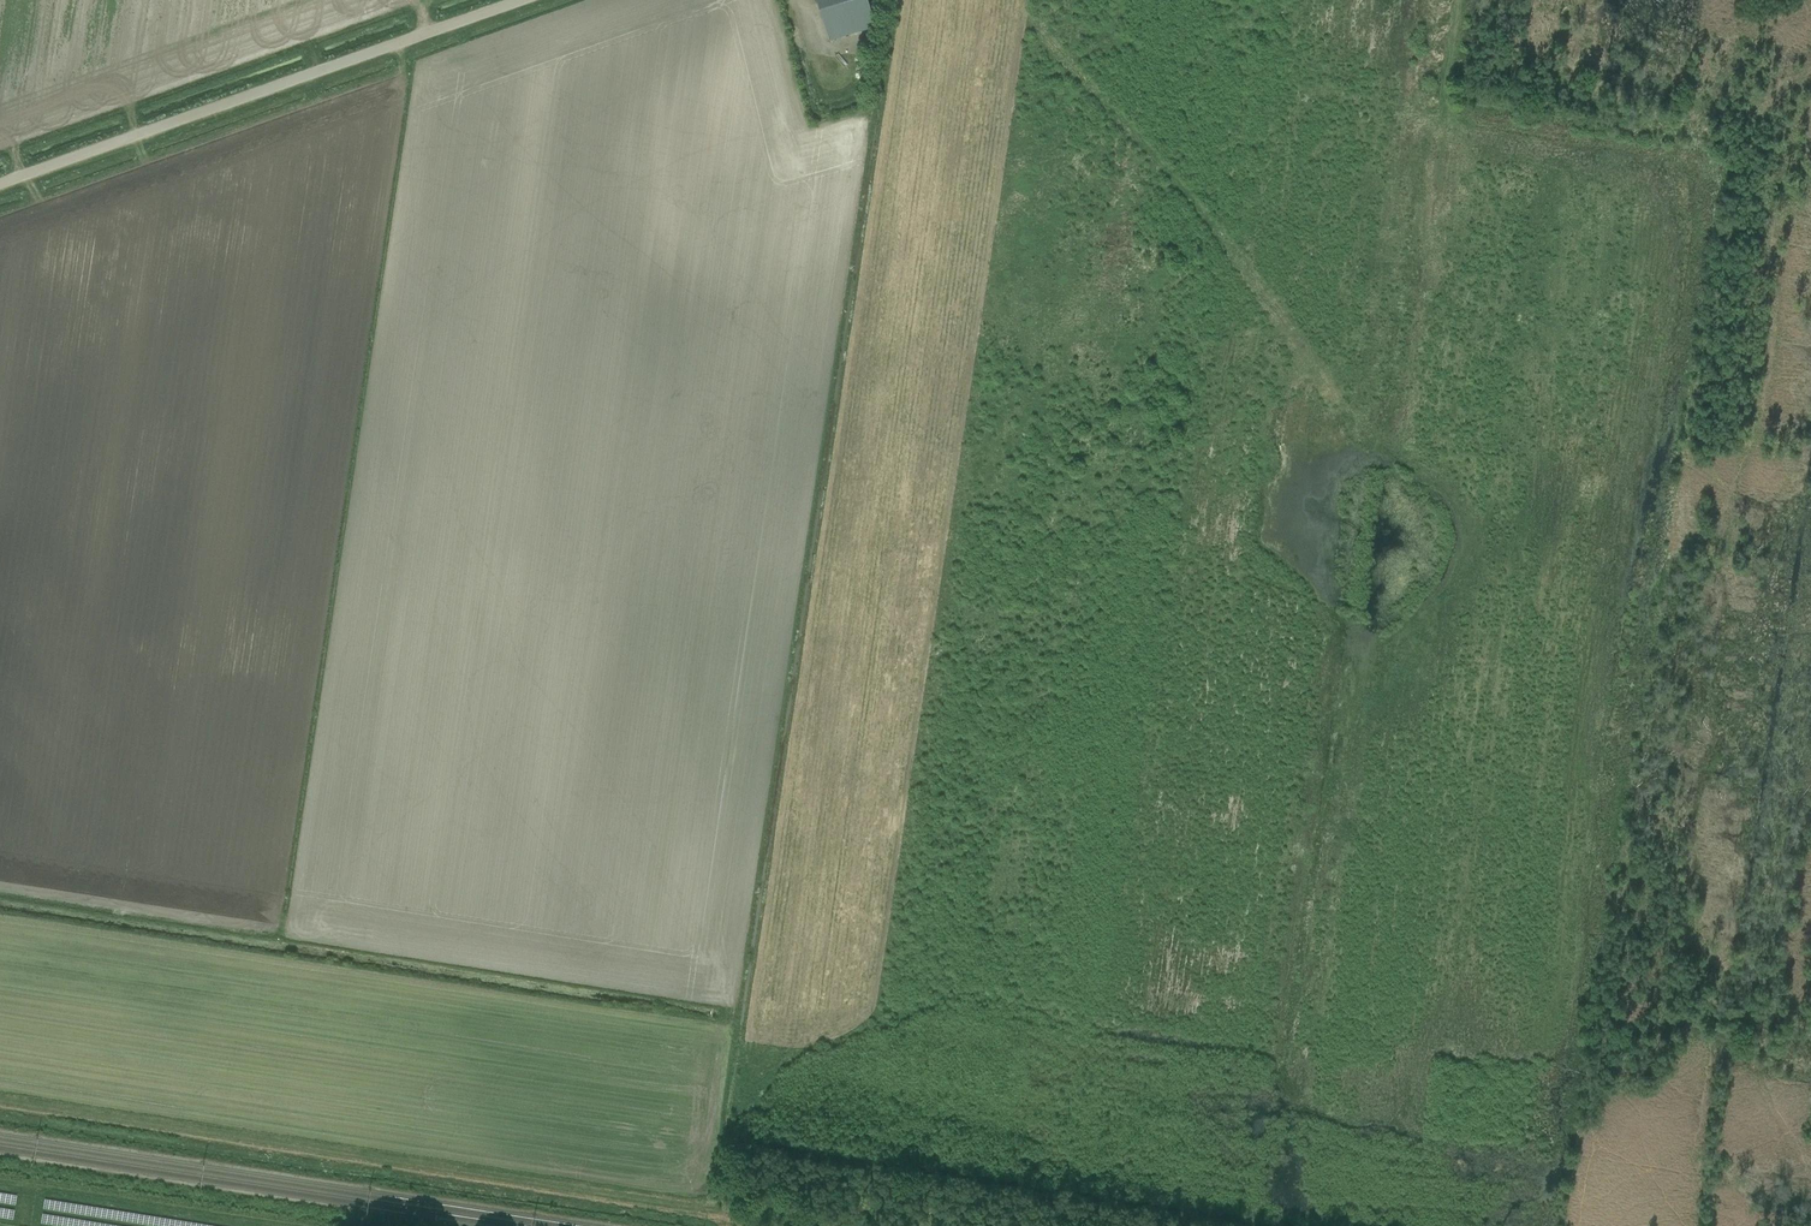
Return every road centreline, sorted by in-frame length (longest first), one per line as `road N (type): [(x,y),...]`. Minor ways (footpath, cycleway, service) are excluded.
road 1 (unclassified): [(0,183),(520,0)]

